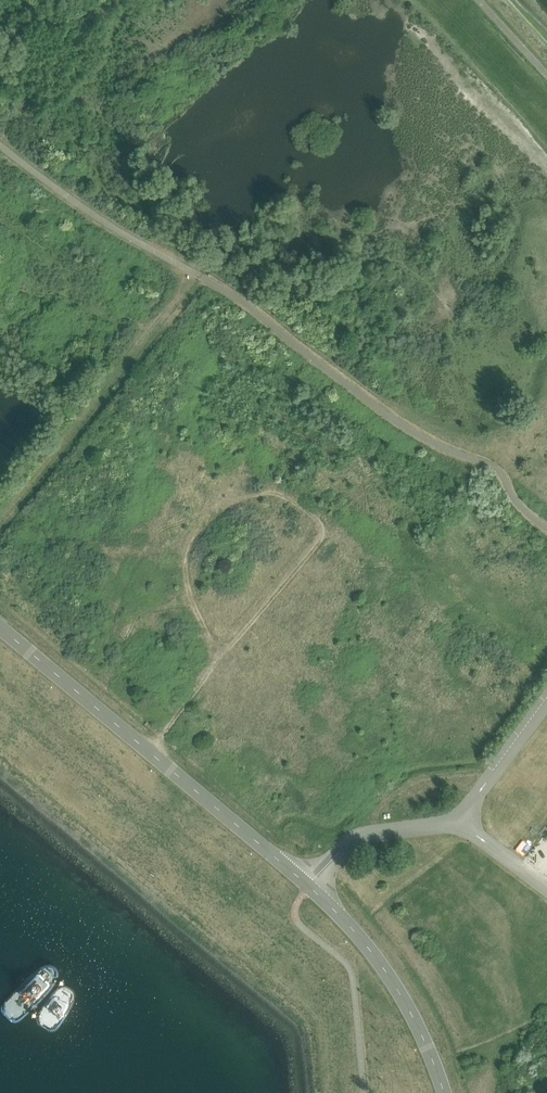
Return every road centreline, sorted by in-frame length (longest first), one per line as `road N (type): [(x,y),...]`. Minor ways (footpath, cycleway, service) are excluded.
road 1 (tertiary): [(443,1092),(412,1016),(349,924),(0,628)]
road 2 (track): [(156,757),(217,662),(322,540),(321,523),(276,492),(255,493),(216,516),(187,551),(191,599)]
road 3 (track): [(0,536),(200,275)]

